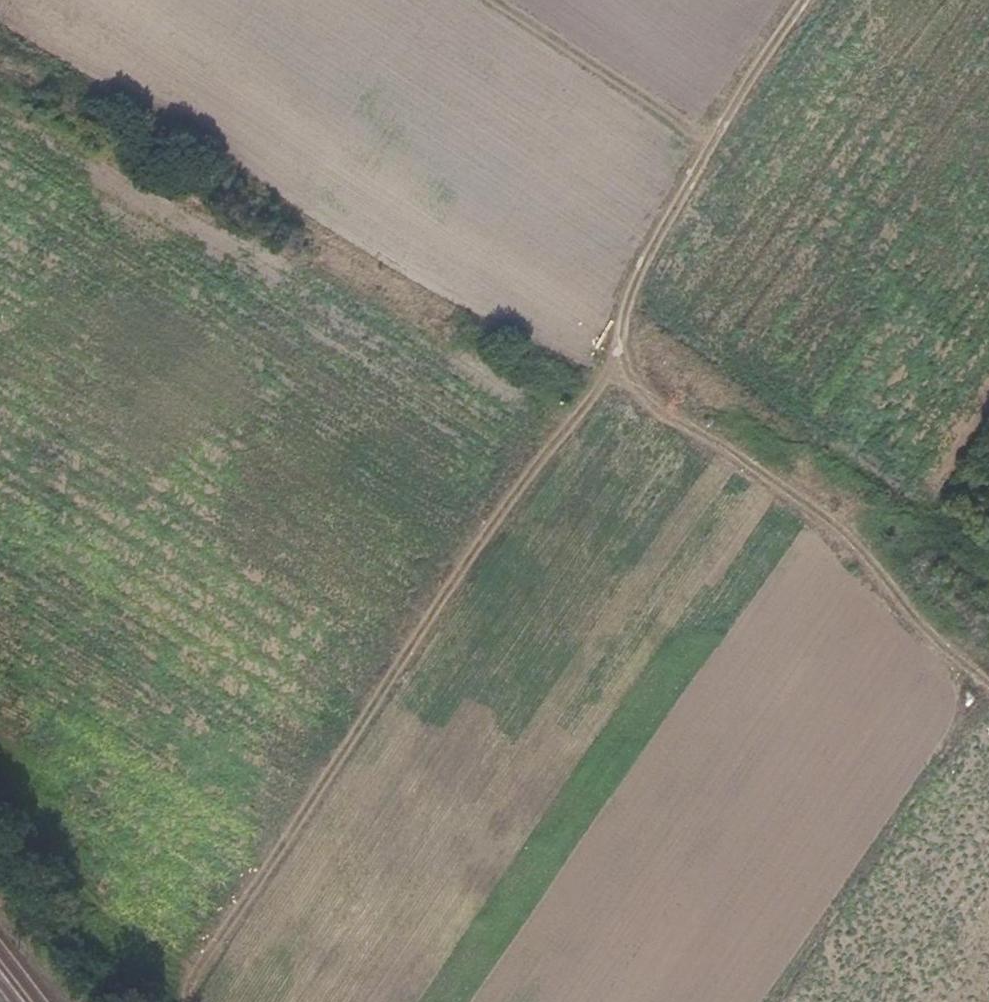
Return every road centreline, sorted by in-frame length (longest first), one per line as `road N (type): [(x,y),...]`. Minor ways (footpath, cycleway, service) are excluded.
road 1 (track): [(825,0),(637,269),(617,348),(588,396),(428,624),(200,985)]
road 2 (track): [(617,348),(845,534),(915,627),(988,677)]

